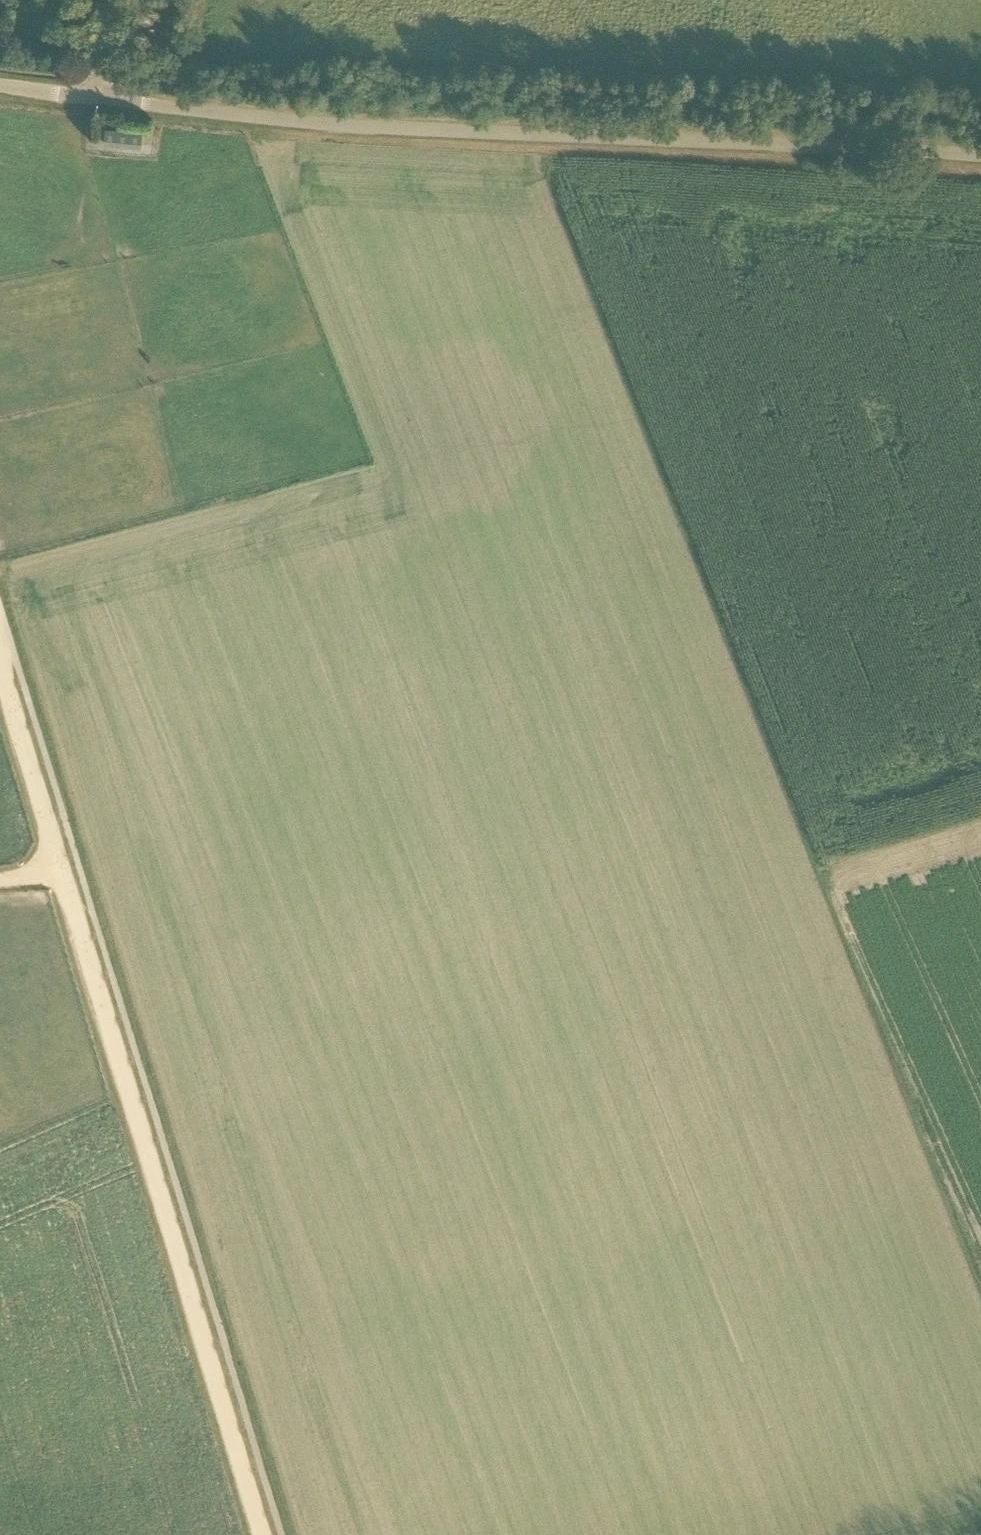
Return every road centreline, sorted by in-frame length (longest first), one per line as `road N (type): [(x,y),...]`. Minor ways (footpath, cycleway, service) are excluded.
road 1 (track): [(264,1534),(0,655)]
road 2 (unclassified): [(980,154),(317,122),(100,97)]

